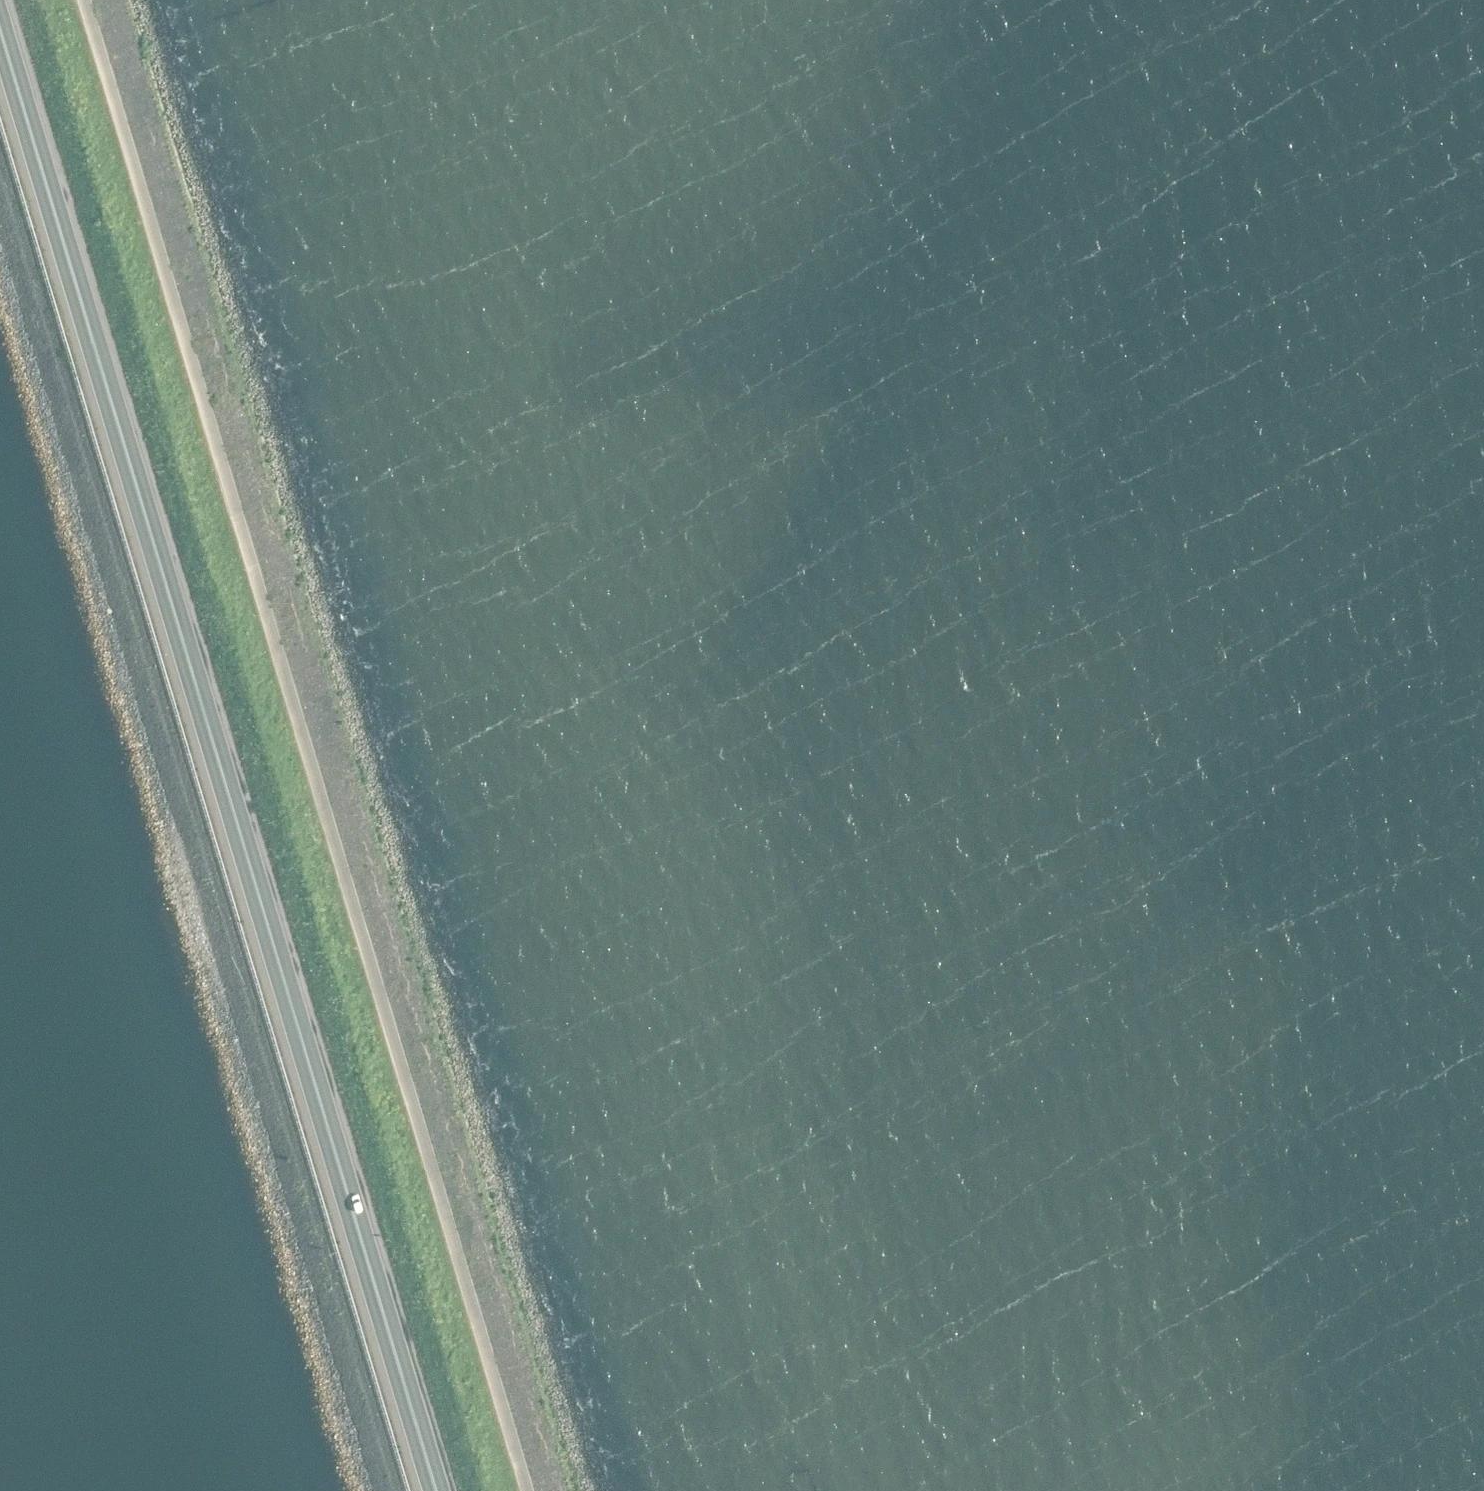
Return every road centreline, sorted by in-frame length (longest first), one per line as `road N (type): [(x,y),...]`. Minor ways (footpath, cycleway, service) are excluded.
road 1 (trunk): [(405,1490),(0,125)]

